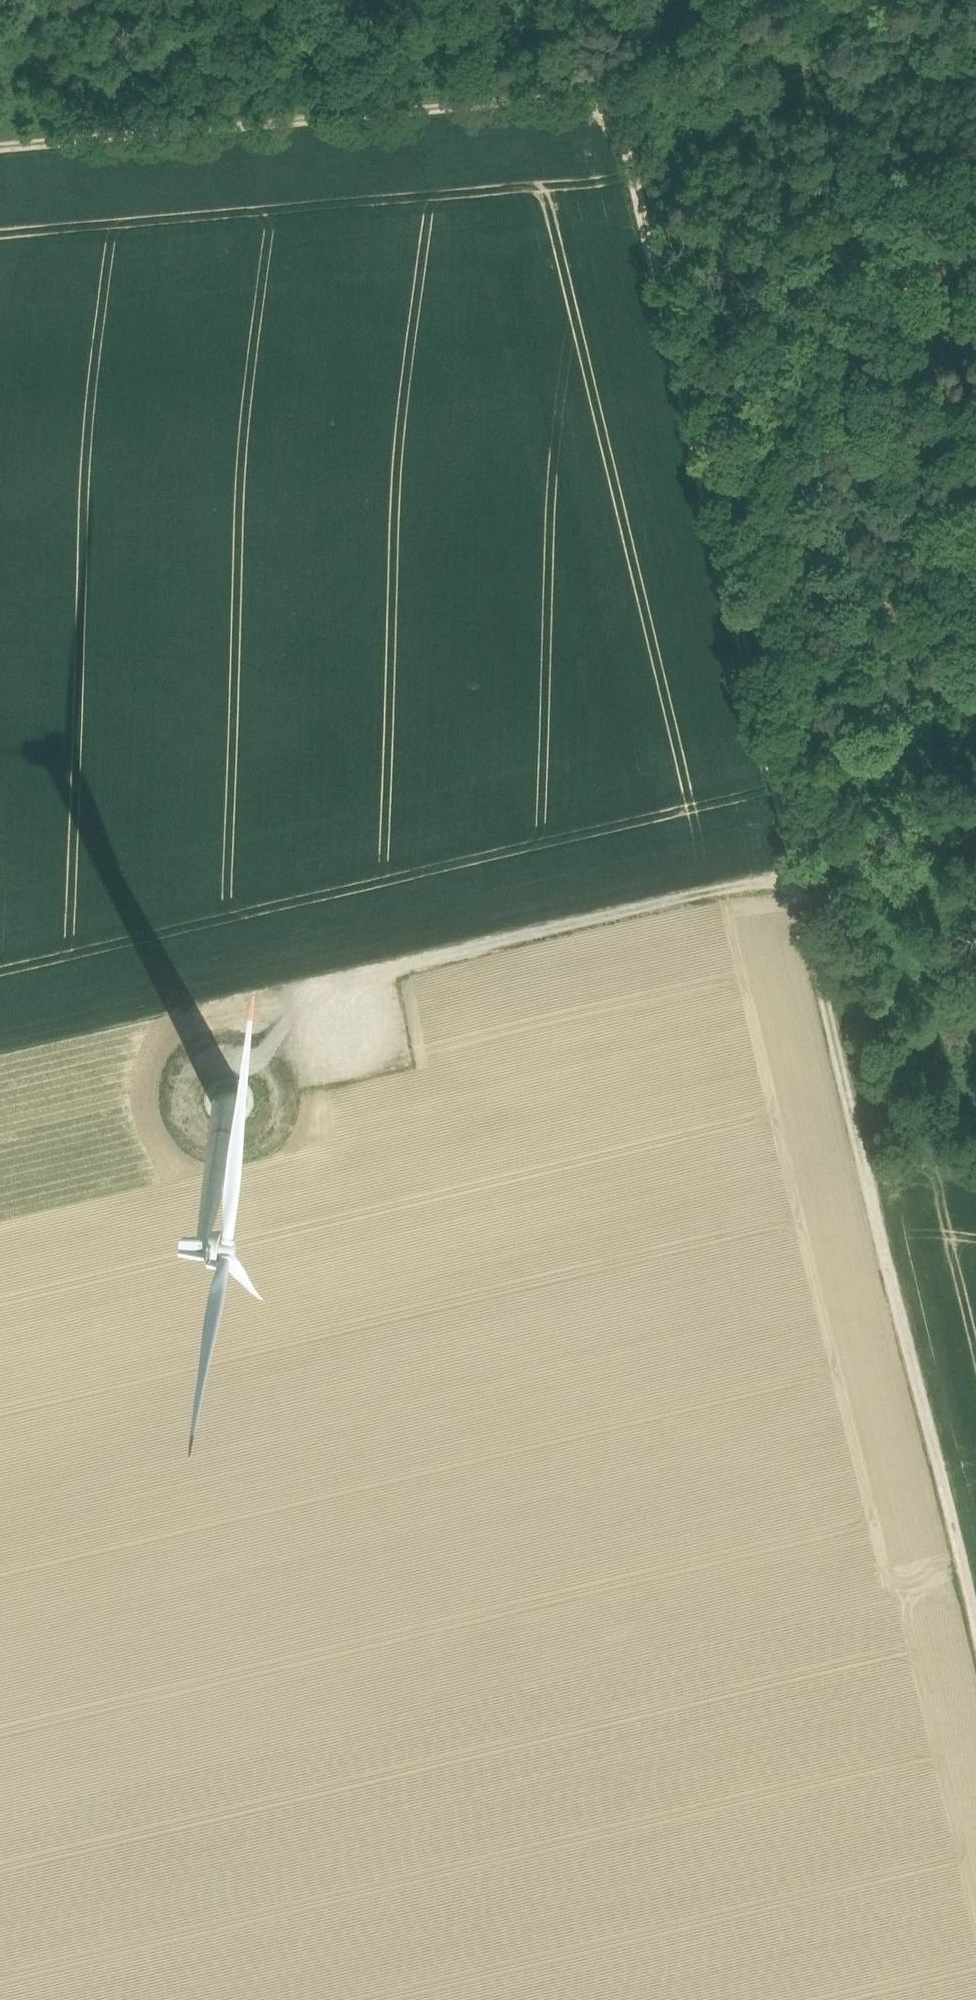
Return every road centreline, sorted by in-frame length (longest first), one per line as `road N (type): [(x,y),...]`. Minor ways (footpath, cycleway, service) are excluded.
road 1 (track): [(975,1588),(650,99),(975,71)]
road 2 (track): [(818,867),(247,1004)]

